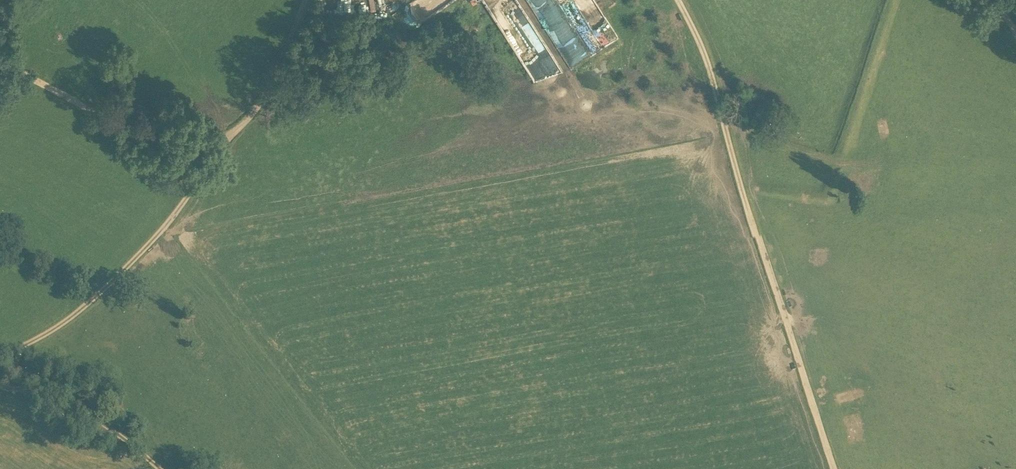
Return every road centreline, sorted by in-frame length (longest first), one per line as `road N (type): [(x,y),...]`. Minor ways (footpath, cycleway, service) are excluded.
road 1 (track): [(680,0),(708,61),(832,468)]
road 2 (track): [(0,365),(75,318),(121,276),(218,153)]
road 3 (track): [(218,153),(121,122),(0,58)]
road 4 (track): [(218,153),(266,91),(304,0)]
road 5 (track): [(154,468),(83,415),(49,398),(0,391)]

